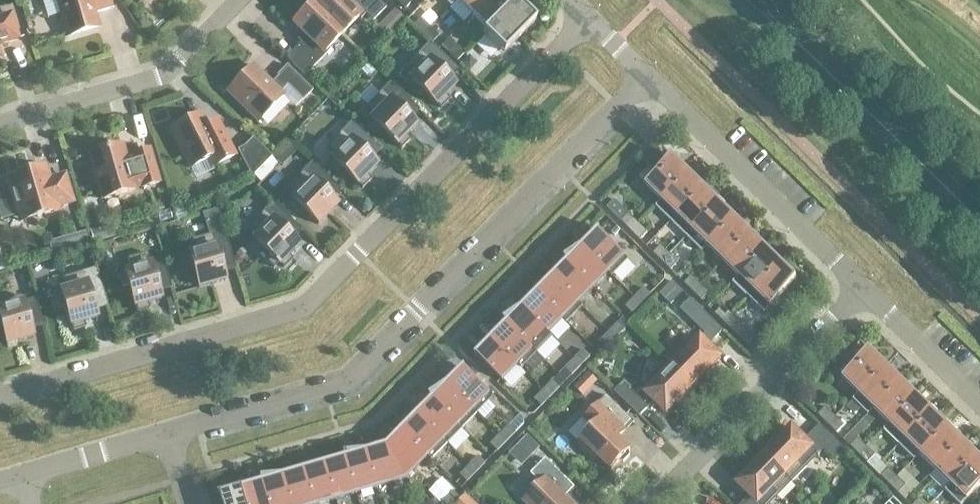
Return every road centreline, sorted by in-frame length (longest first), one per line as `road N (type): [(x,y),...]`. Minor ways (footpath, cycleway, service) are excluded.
road 1 (residential): [(0,397),(302,307),(587,20)]
road 2 (residential): [(171,438),(353,384),(648,81)]
road 3 (residential): [(653,503),(861,288)]
road 4 (residential): [(648,81),(861,288)]
road 5 (residential): [(0,123),(167,74),(239,0)]
road 6 (tertiary): [(979,218),(800,42)]
road 7 (residential): [(861,288),(979,406)]
road 8 (residential): [(26,481),(171,438)]

